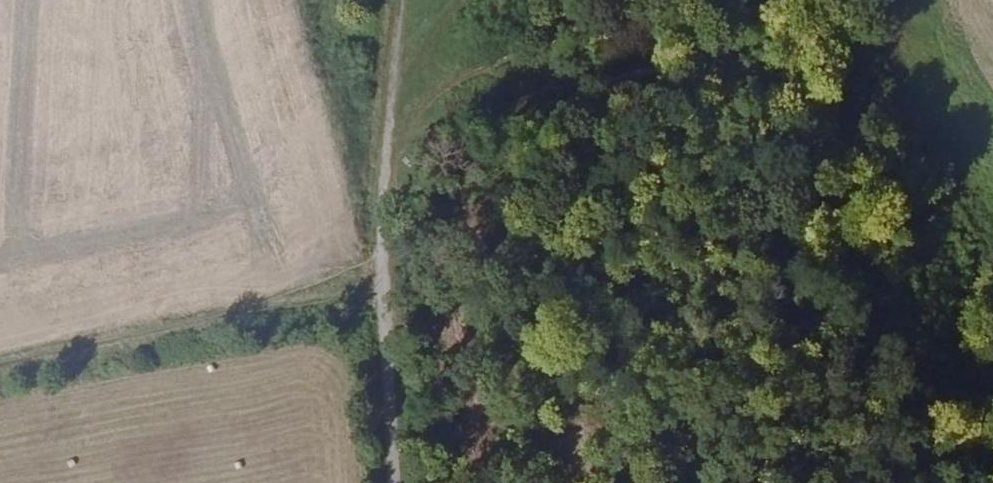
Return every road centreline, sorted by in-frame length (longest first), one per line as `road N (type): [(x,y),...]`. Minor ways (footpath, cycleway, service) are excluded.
road 1 (track): [(389,0),(372,189),(382,482)]
road 2 (track): [(377,150),(445,79),(661,0)]
road 3 (track): [(927,0),(922,15),(933,52),(992,192)]

